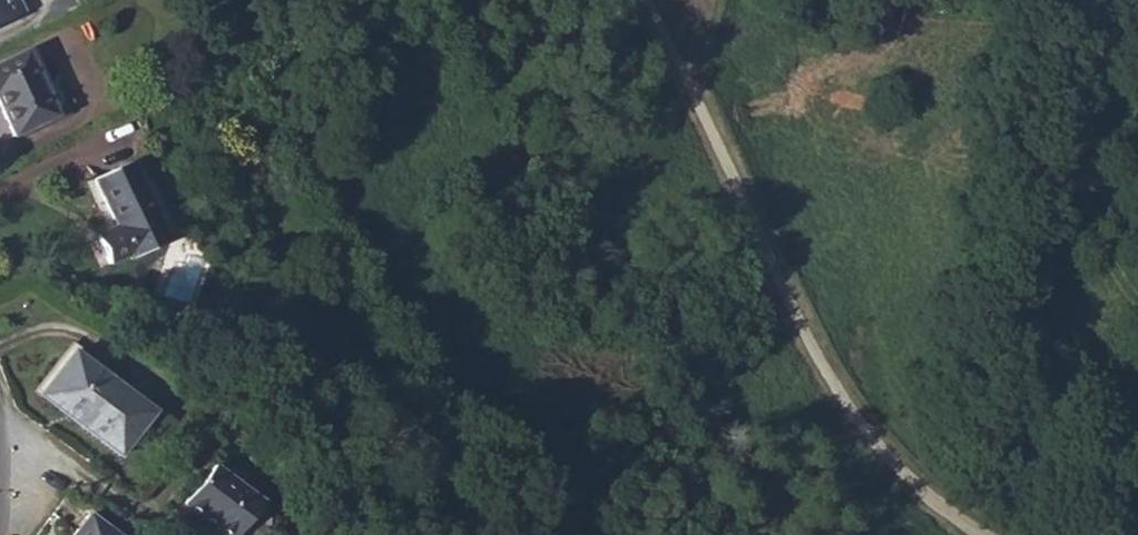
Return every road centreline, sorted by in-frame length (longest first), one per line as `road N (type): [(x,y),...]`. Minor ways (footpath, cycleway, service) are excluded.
road 1 (track): [(977,534),(907,479),(842,406),(798,329),(648,0)]

